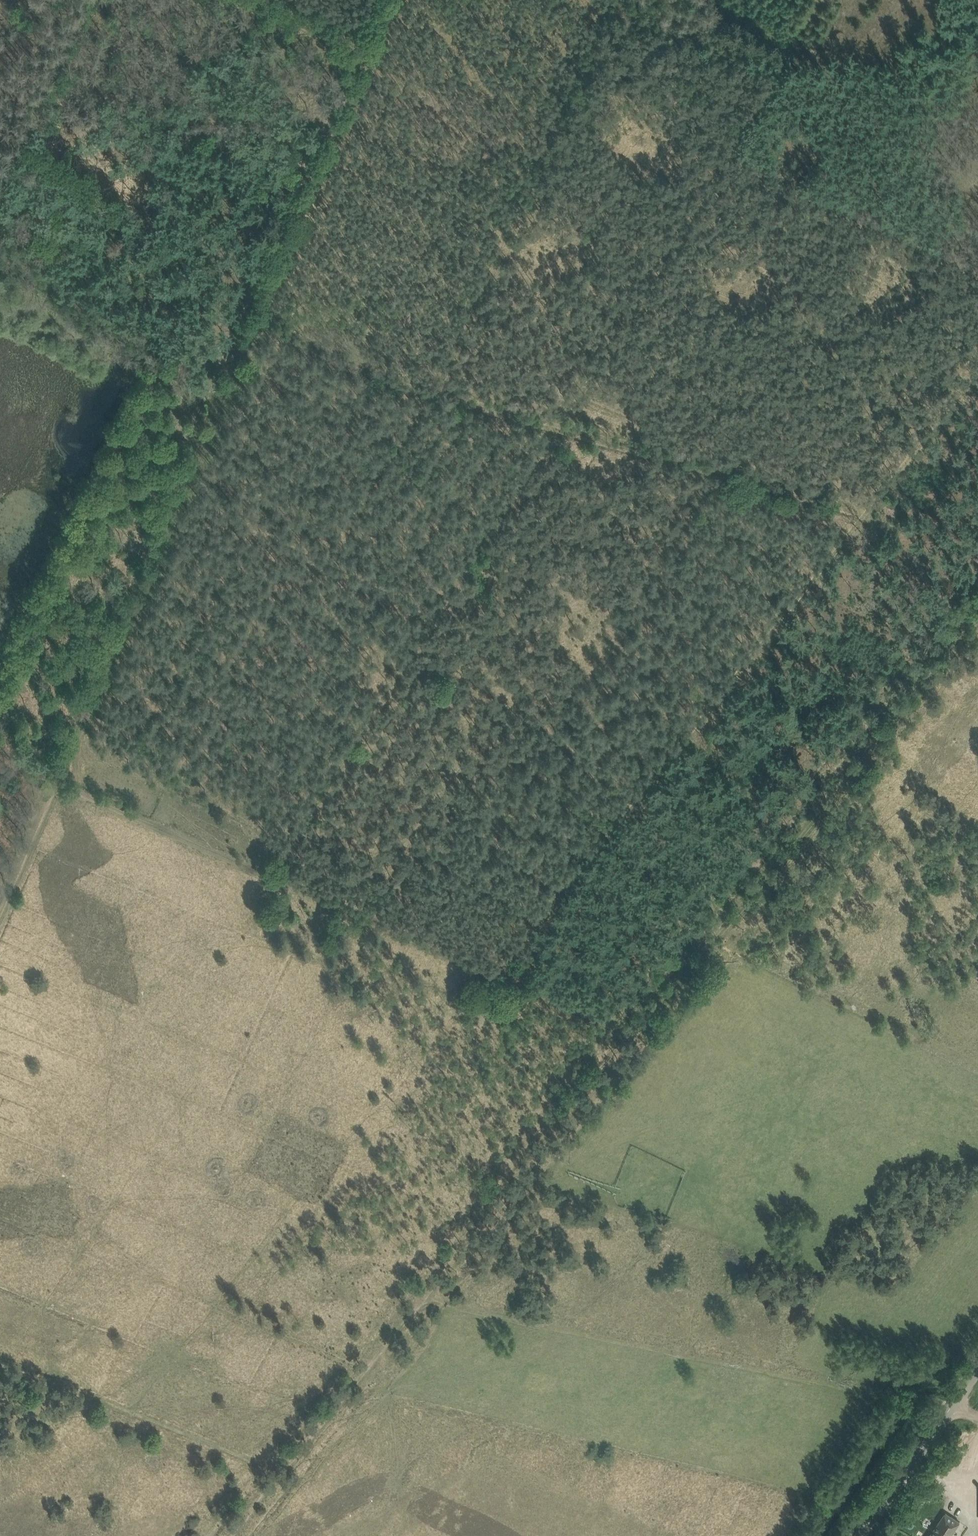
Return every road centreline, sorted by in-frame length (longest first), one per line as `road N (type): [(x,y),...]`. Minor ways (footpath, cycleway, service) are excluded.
road 1 (track): [(395,0),(0,913)]
road 2 (track): [(426,1296),(281,1474)]
road 3 (tertiary): [(861,1535),(977,1370)]

